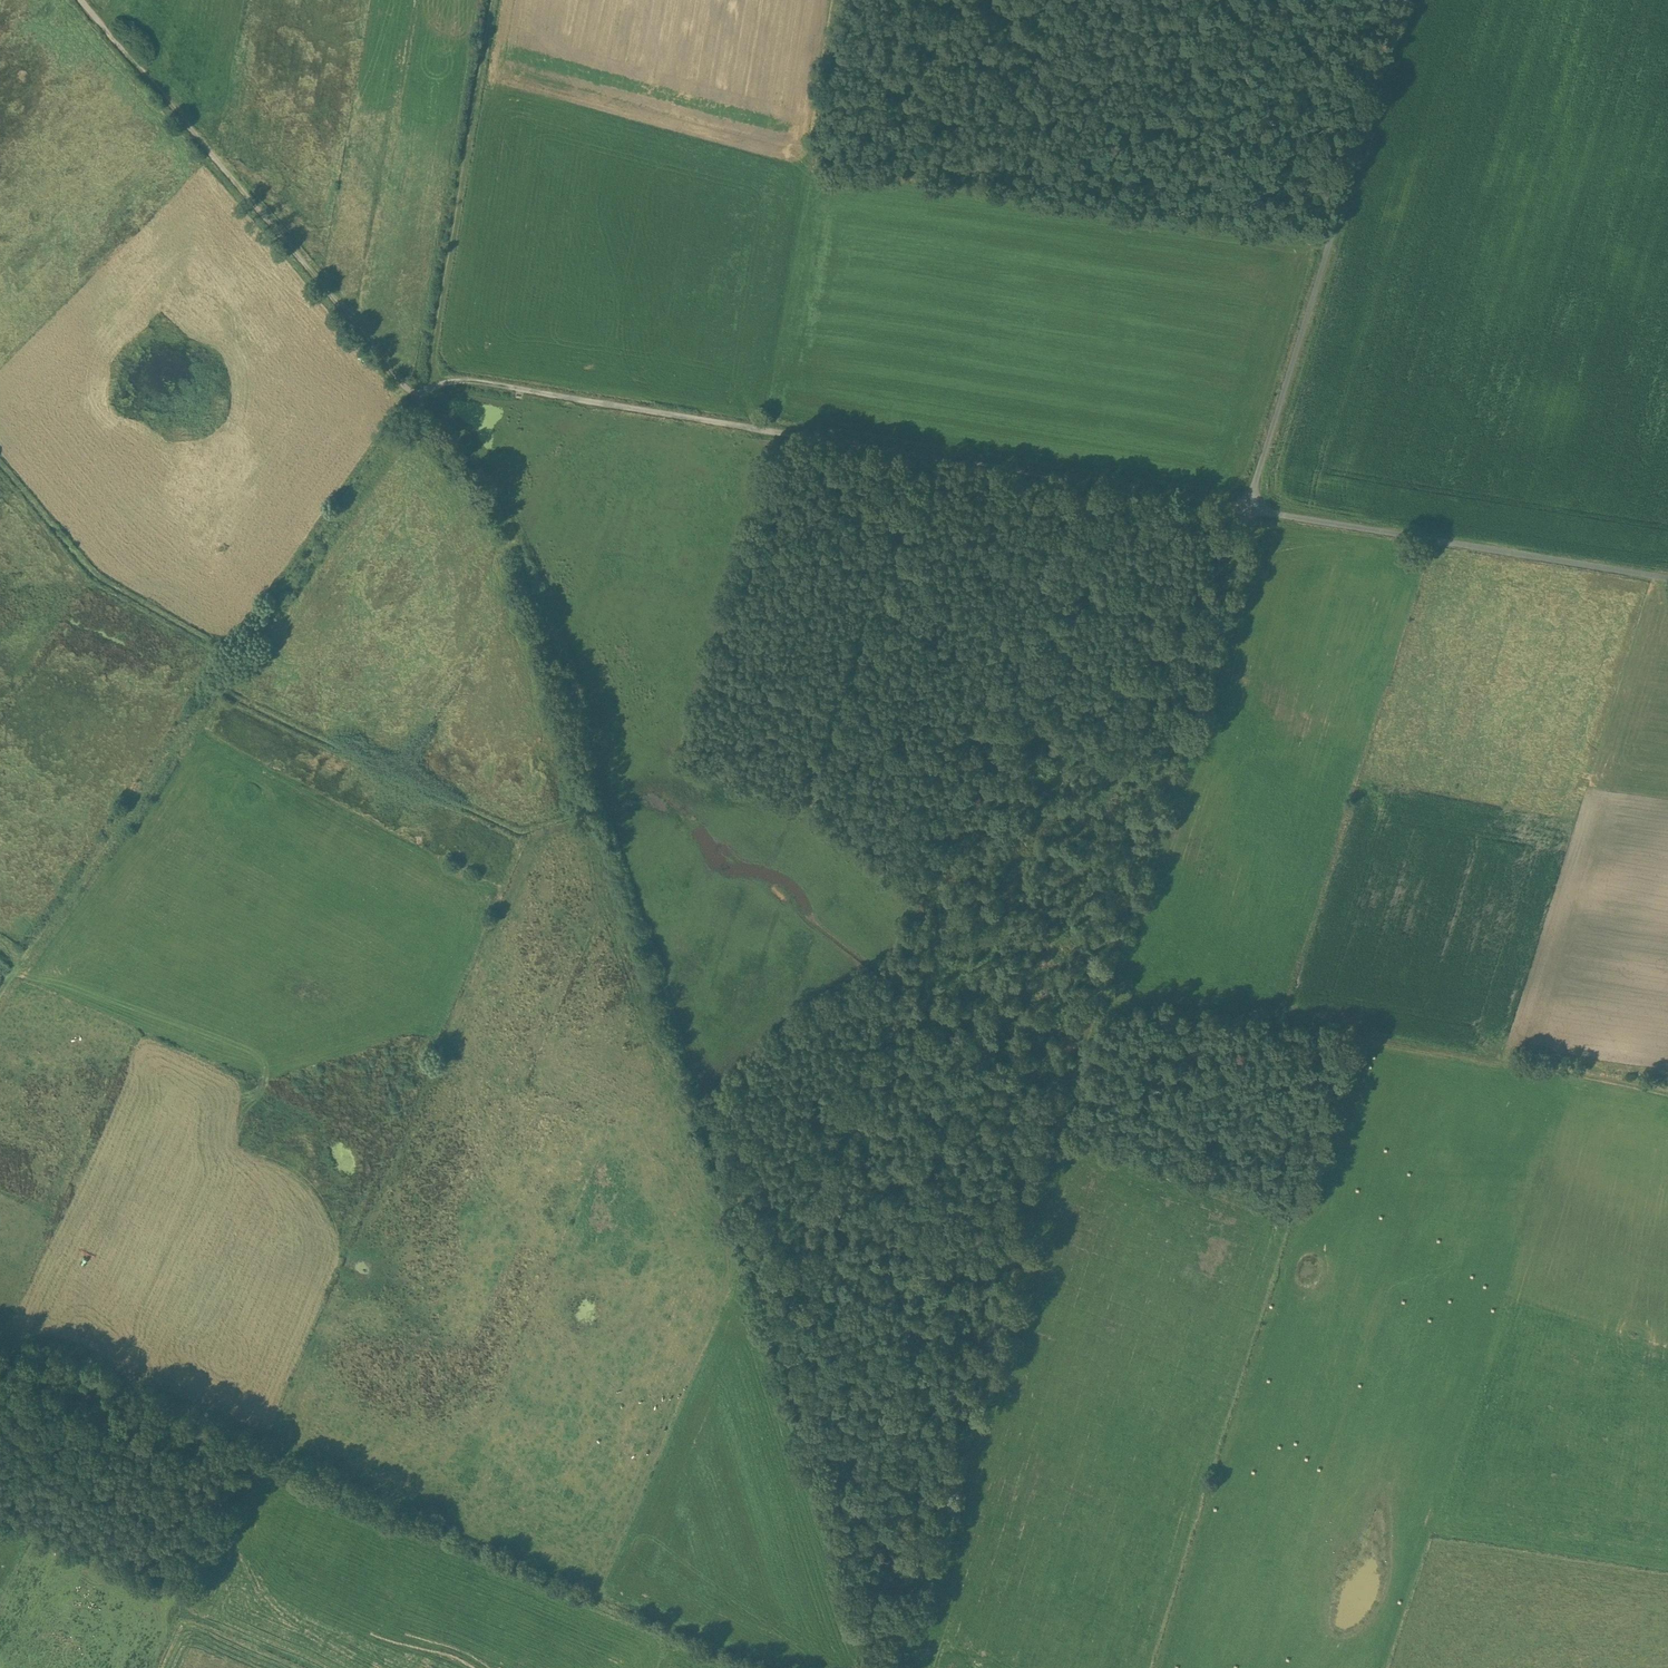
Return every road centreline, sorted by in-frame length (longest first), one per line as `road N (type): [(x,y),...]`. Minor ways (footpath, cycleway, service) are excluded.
road 1 (track): [(890,1667),(1246,508),(472,381),(414,398)]
road 2 (unclassified): [(1667,578),(1246,508),(1405,0)]
road 3 (track): [(687,1074),(881,1667)]
road 4 (track): [(1667,1093),(1097,994)]
road 5 (track): [(78,0),(414,398)]
road 6 (track): [(491,0),(430,354),(437,386)]

